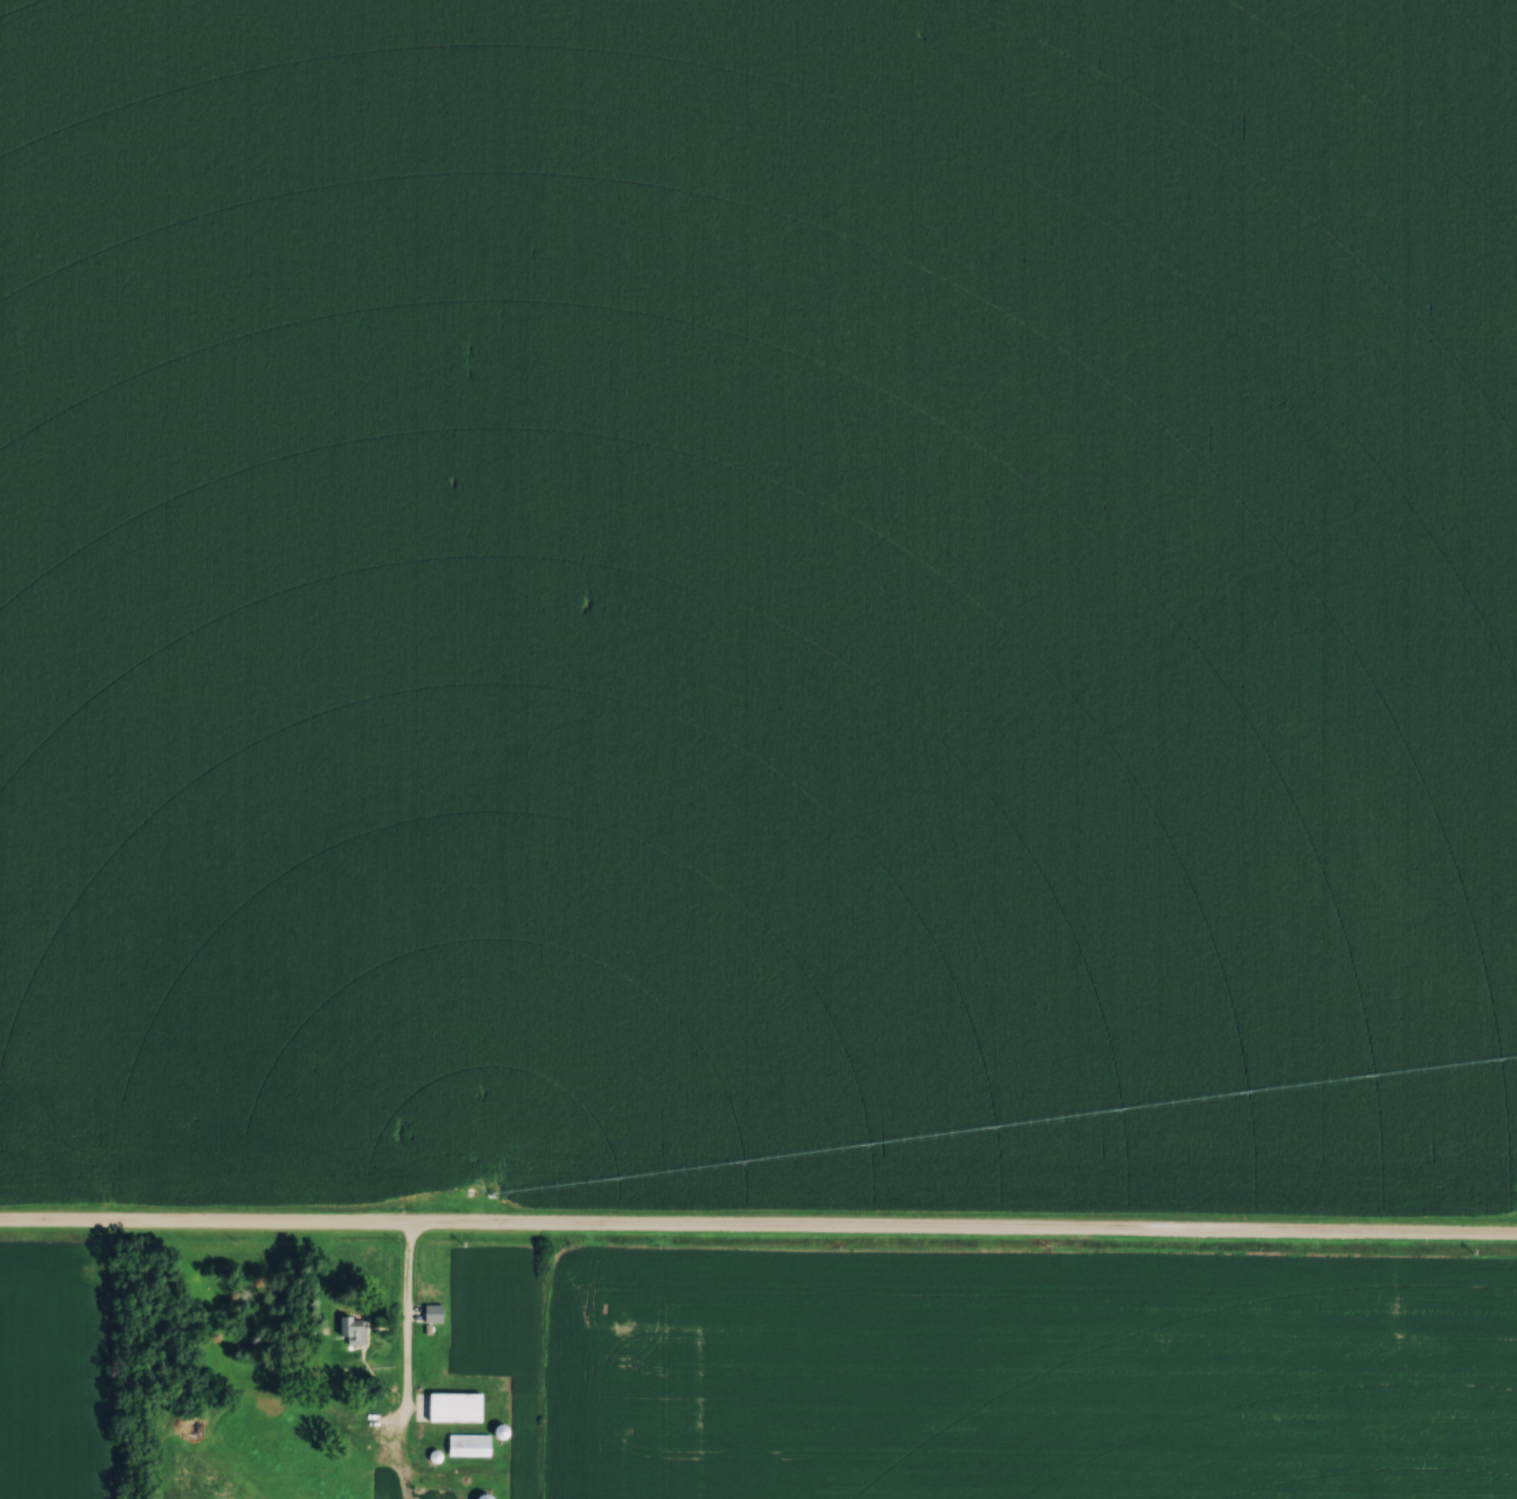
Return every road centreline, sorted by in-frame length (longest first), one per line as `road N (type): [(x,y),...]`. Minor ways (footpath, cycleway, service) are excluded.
road 1 (residential): [(1516,1230),(0,1218)]

